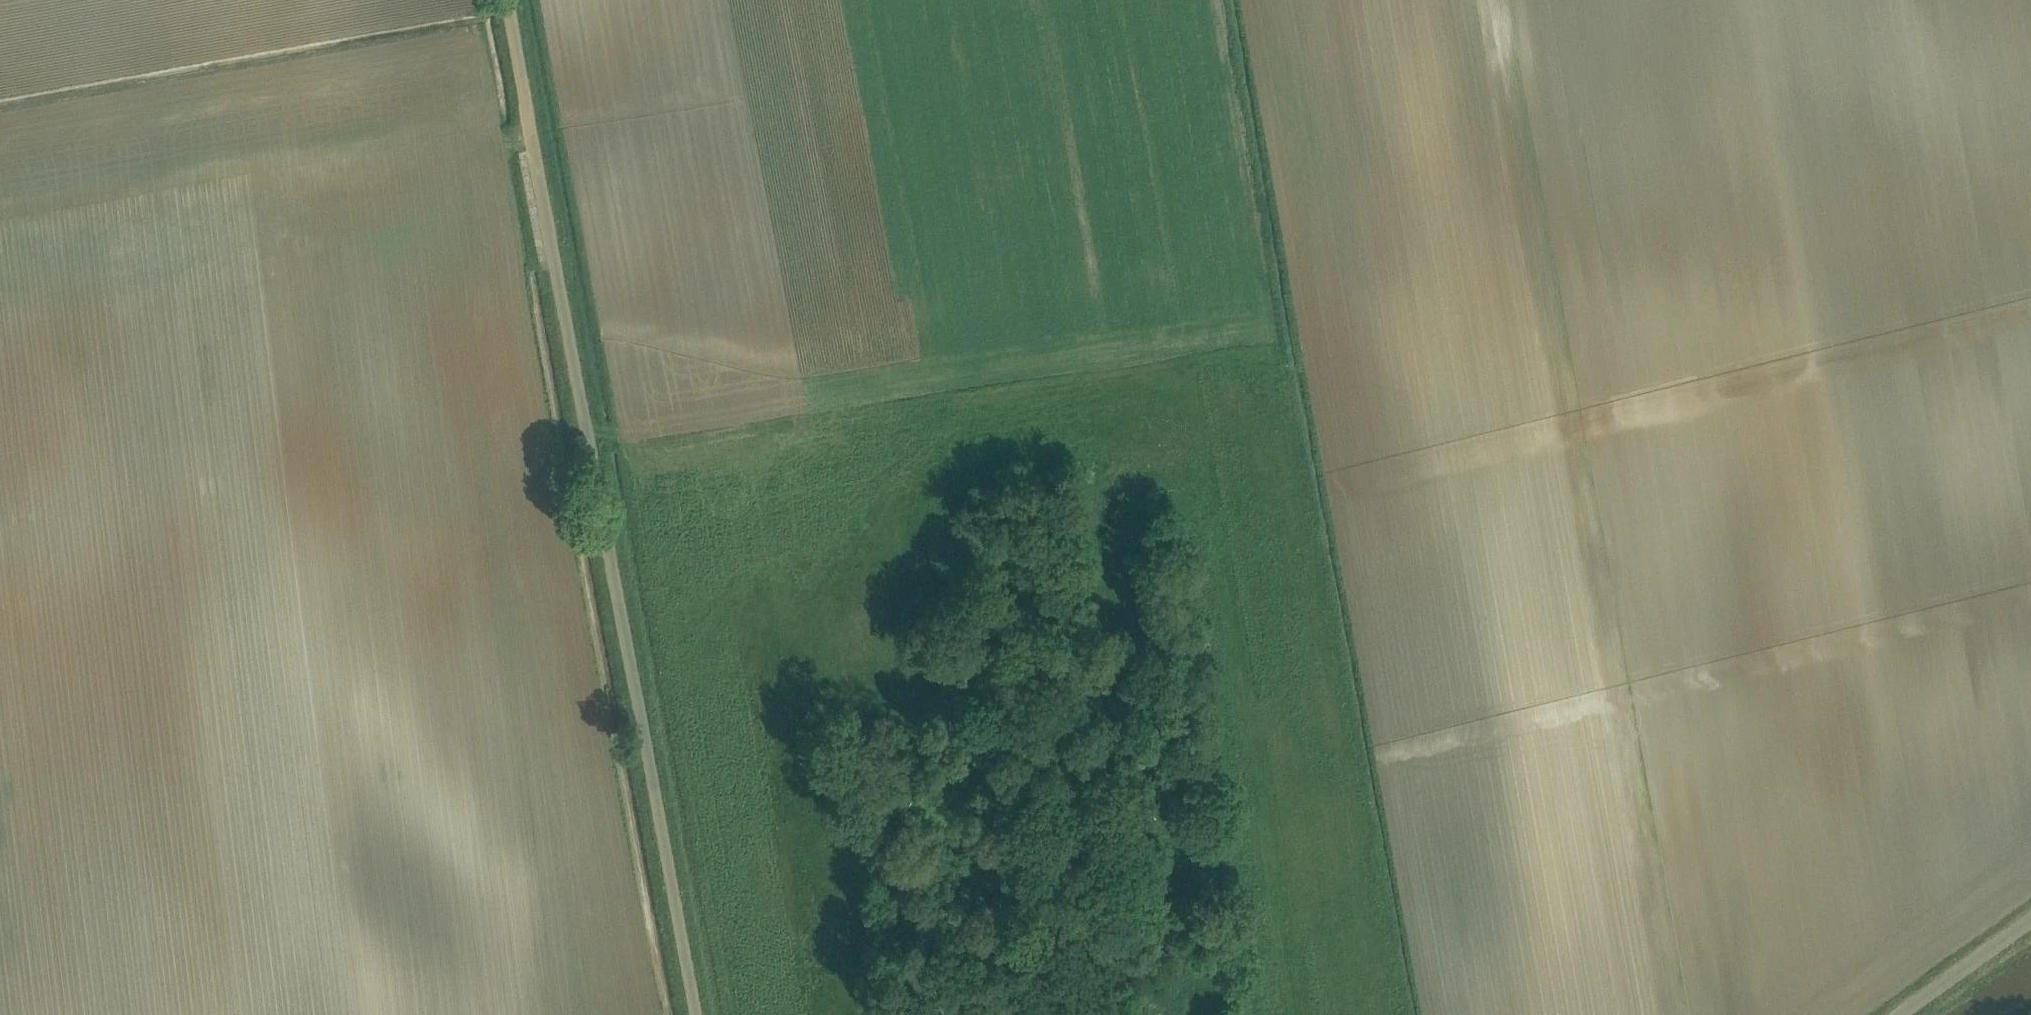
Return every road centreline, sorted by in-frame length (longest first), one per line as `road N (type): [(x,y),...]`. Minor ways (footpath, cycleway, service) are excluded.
road 1 (unclassified): [(695,1014),(506,0)]
road 2 (unclassified): [(2030,923),(1903,1014)]

